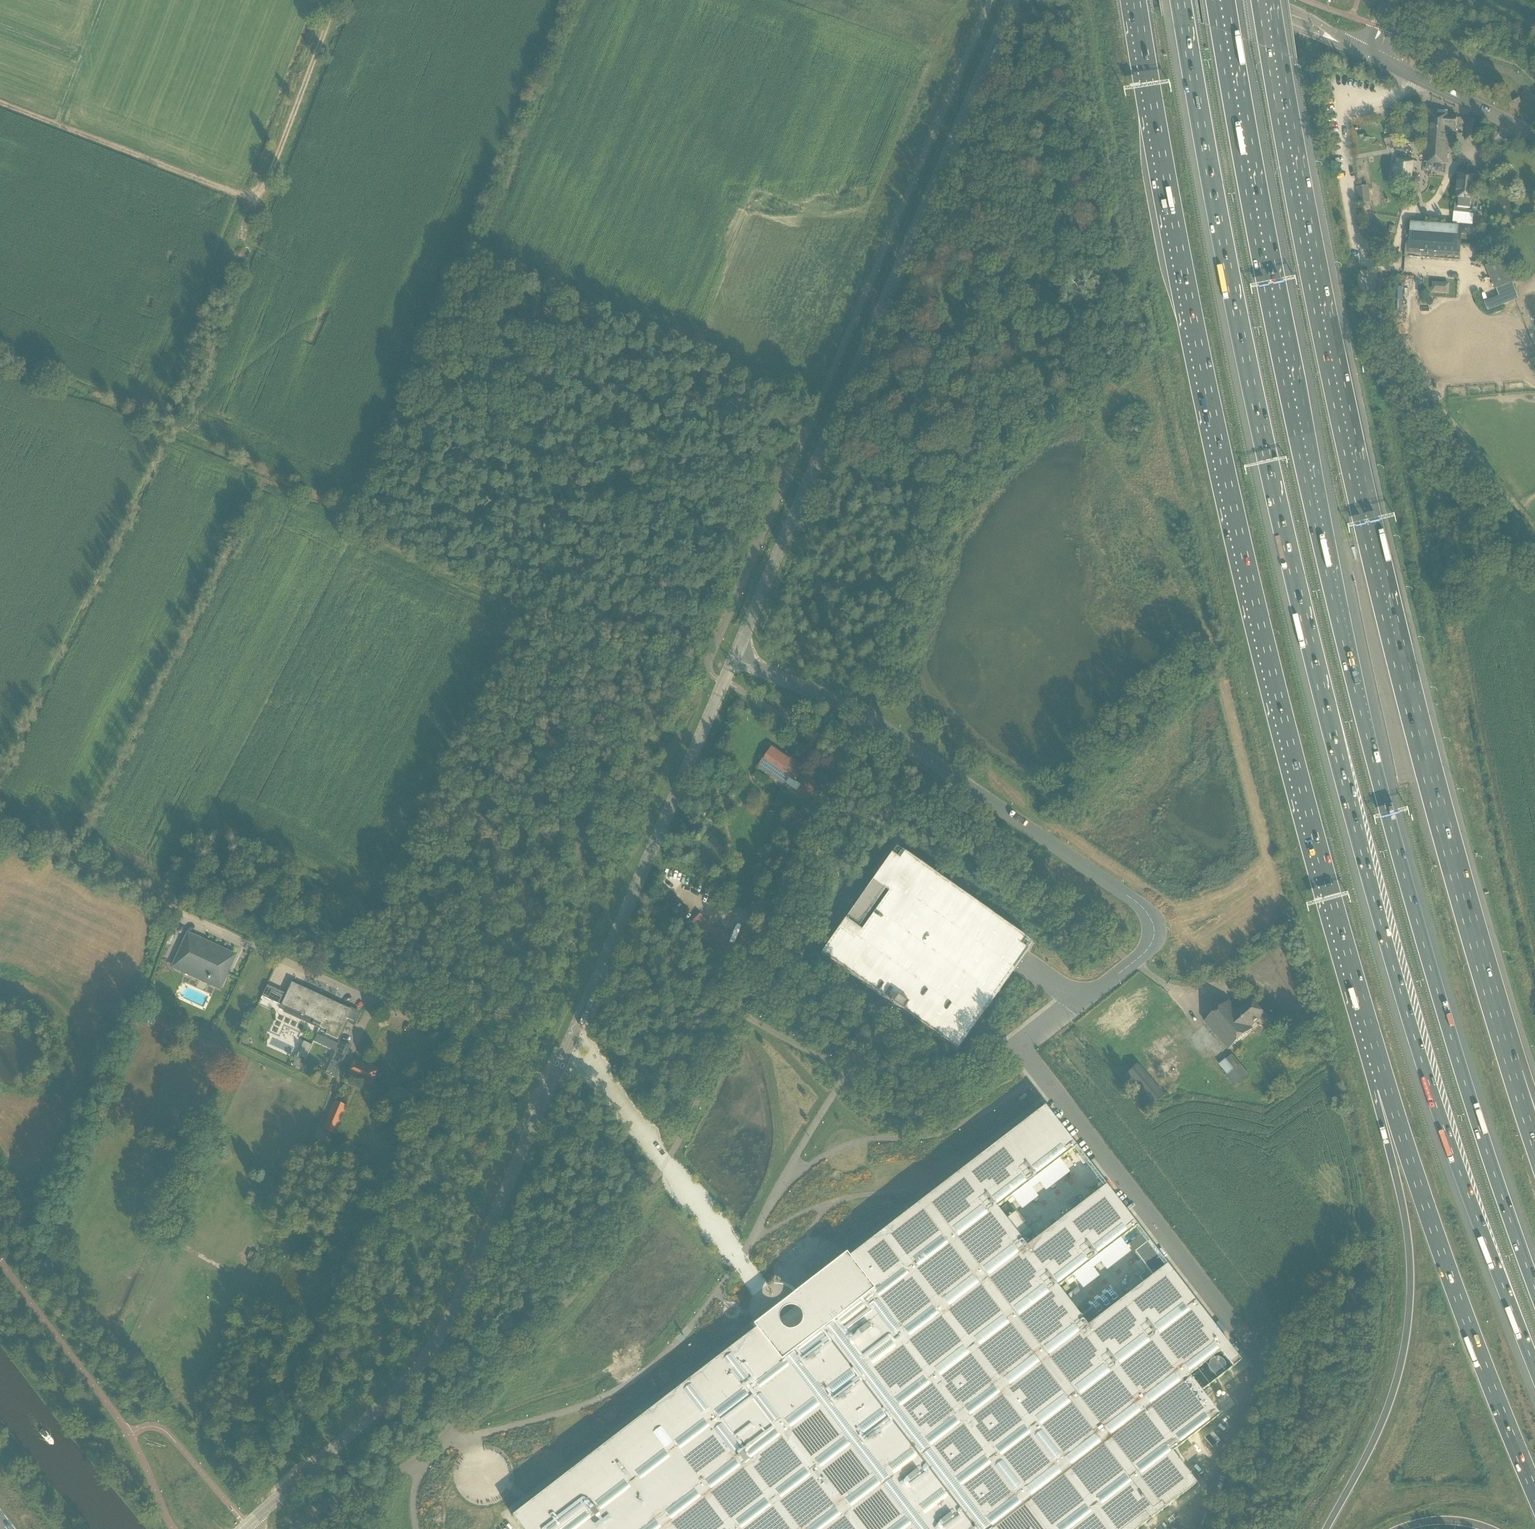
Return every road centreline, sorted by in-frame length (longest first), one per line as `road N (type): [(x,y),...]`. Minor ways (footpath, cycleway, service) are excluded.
road 1 (motorway): [(1180,0),(1275,499),(1345,793),(1414,1041),(1534,1372)]
road 2 (motorway): [(1534,1292),(1451,1038),(1357,692),(1220,0)]
road 3 (trunk): [(1135,0),(1232,505),(1305,802),(1387,1088)]
road 4 (motorway): [(1513,1073),(1358,481),(1266,0)]
road 5 (unclassified): [(735,658),(1014,0)]
road 6 (unclassified): [(1053,1092),(1019,1047),(1146,952),(1152,922),(1139,904),(870,719)]
road 7 (unclassified): [(247,1525),(409,1380),(429,1352),(553,1080)]
road 8 (unclassified): [(553,1080),(735,658)]
road 9 (trunk): [(1387,1088),(1408,1248),(1407,1331),(1384,1417),(1326,1528)]
road 10 (trunk): [(1387,1088),(1534,1494)]
road 11 (residential): [(553,1080),(178,913)]
road 12 (track): [(1359,284),(1370,329),(1420,429),(1490,514),(1502,553),(1534,582)]
road 13 (residential): [(870,719),(748,976)]
road 14 (track): [(178,913),(0,832)]
road 15 (unclassified): [(870,719),(735,658)]
road 16 (unclassified): [(1534,135),(1408,72)]
road 17 (track): [(56,125),(104,0)]

